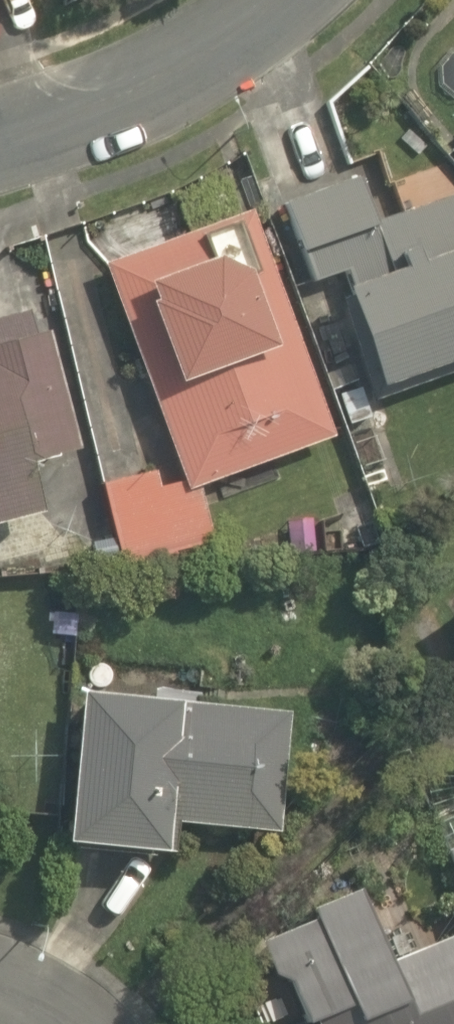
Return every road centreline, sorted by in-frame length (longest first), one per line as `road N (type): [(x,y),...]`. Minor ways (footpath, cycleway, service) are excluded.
road 1 (residential): [(264,0),(66,118),(0,140)]
road 2 (residential): [(0,976),(111,1023)]

